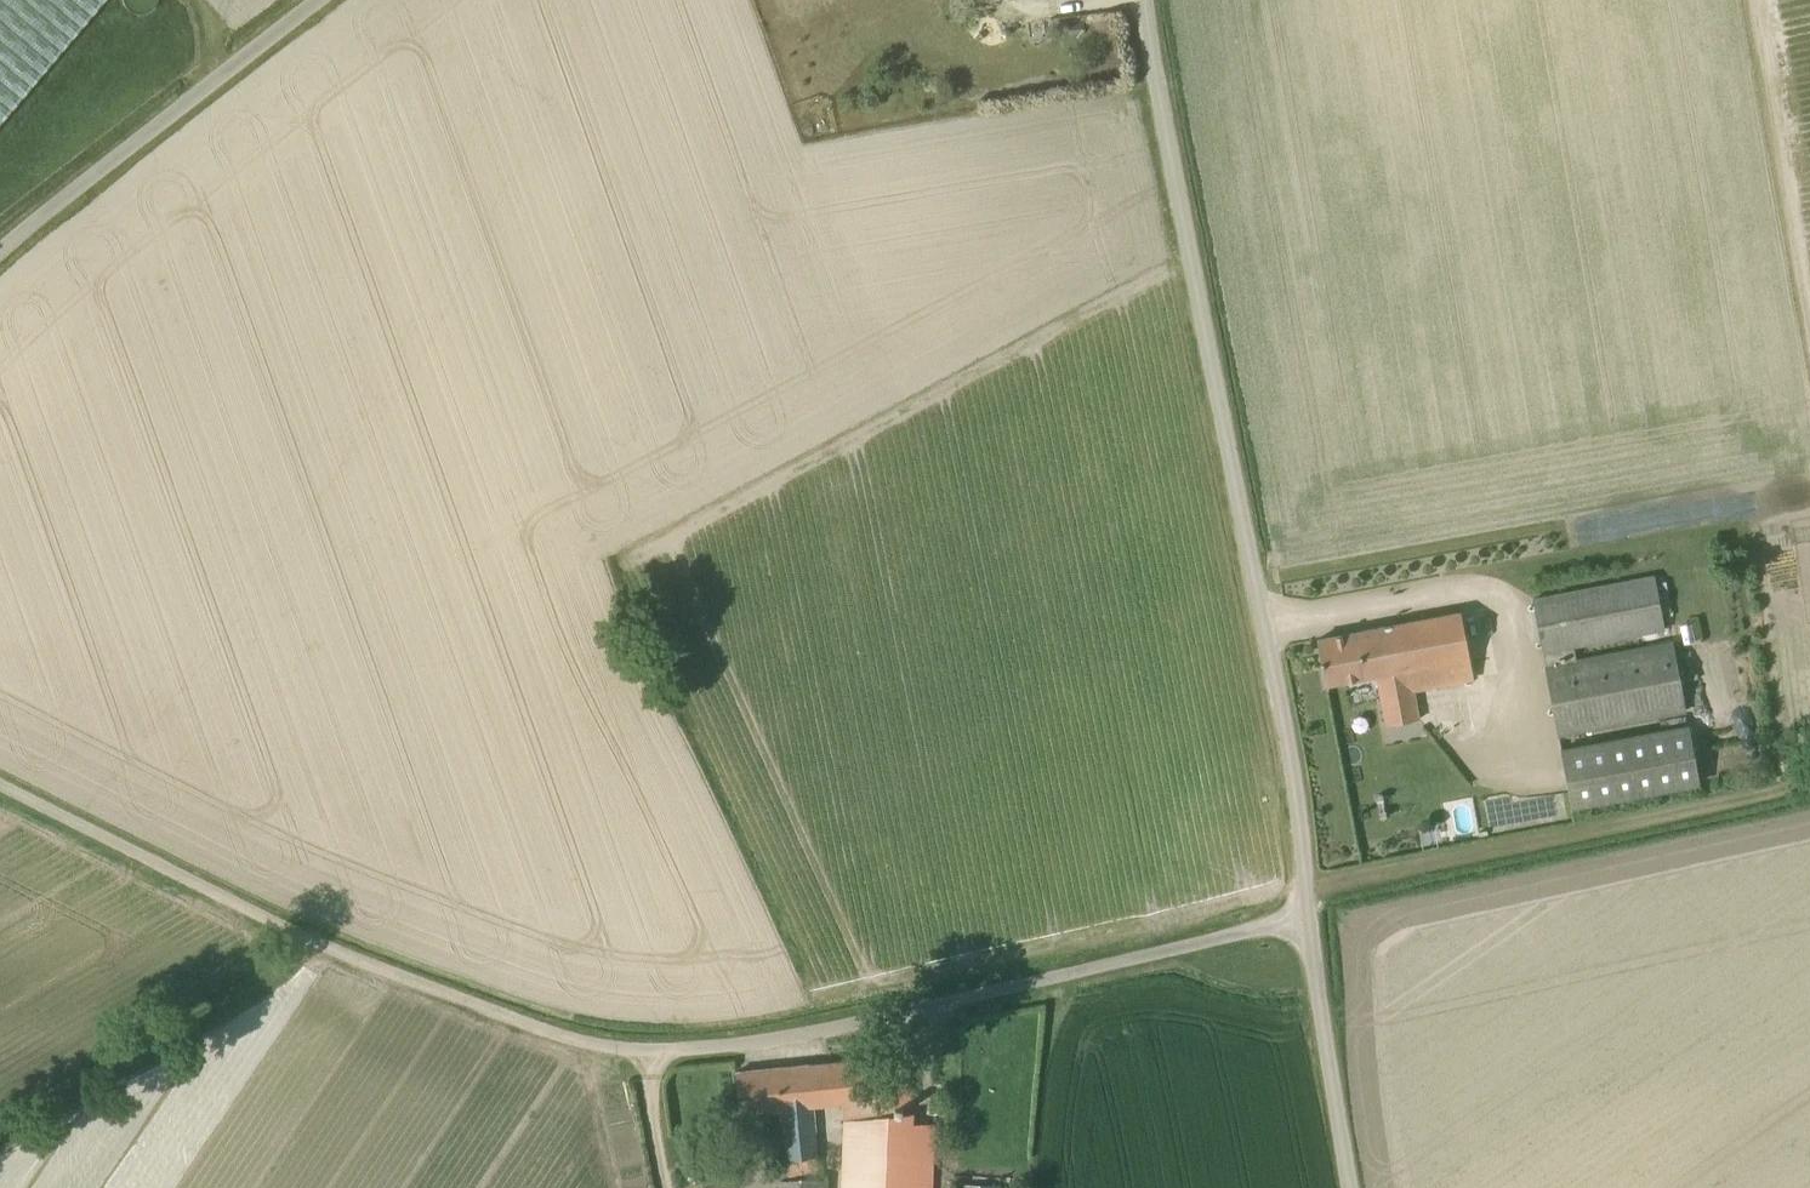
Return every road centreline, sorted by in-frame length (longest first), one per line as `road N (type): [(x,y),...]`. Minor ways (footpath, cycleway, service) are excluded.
road 1 (unclassified): [(1310,915),(795,1035),(638,1050),(532,1025),(302,935),(0,786)]
road 2 (unclassified): [(1310,915),(1280,667),(1154,0)]
road 3 (unclassified): [(0,244),(329,0)]
road 4 (track): [(0,1120),(302,935)]
road 5 (unclassified): [(1358,1187),(1310,915)]

